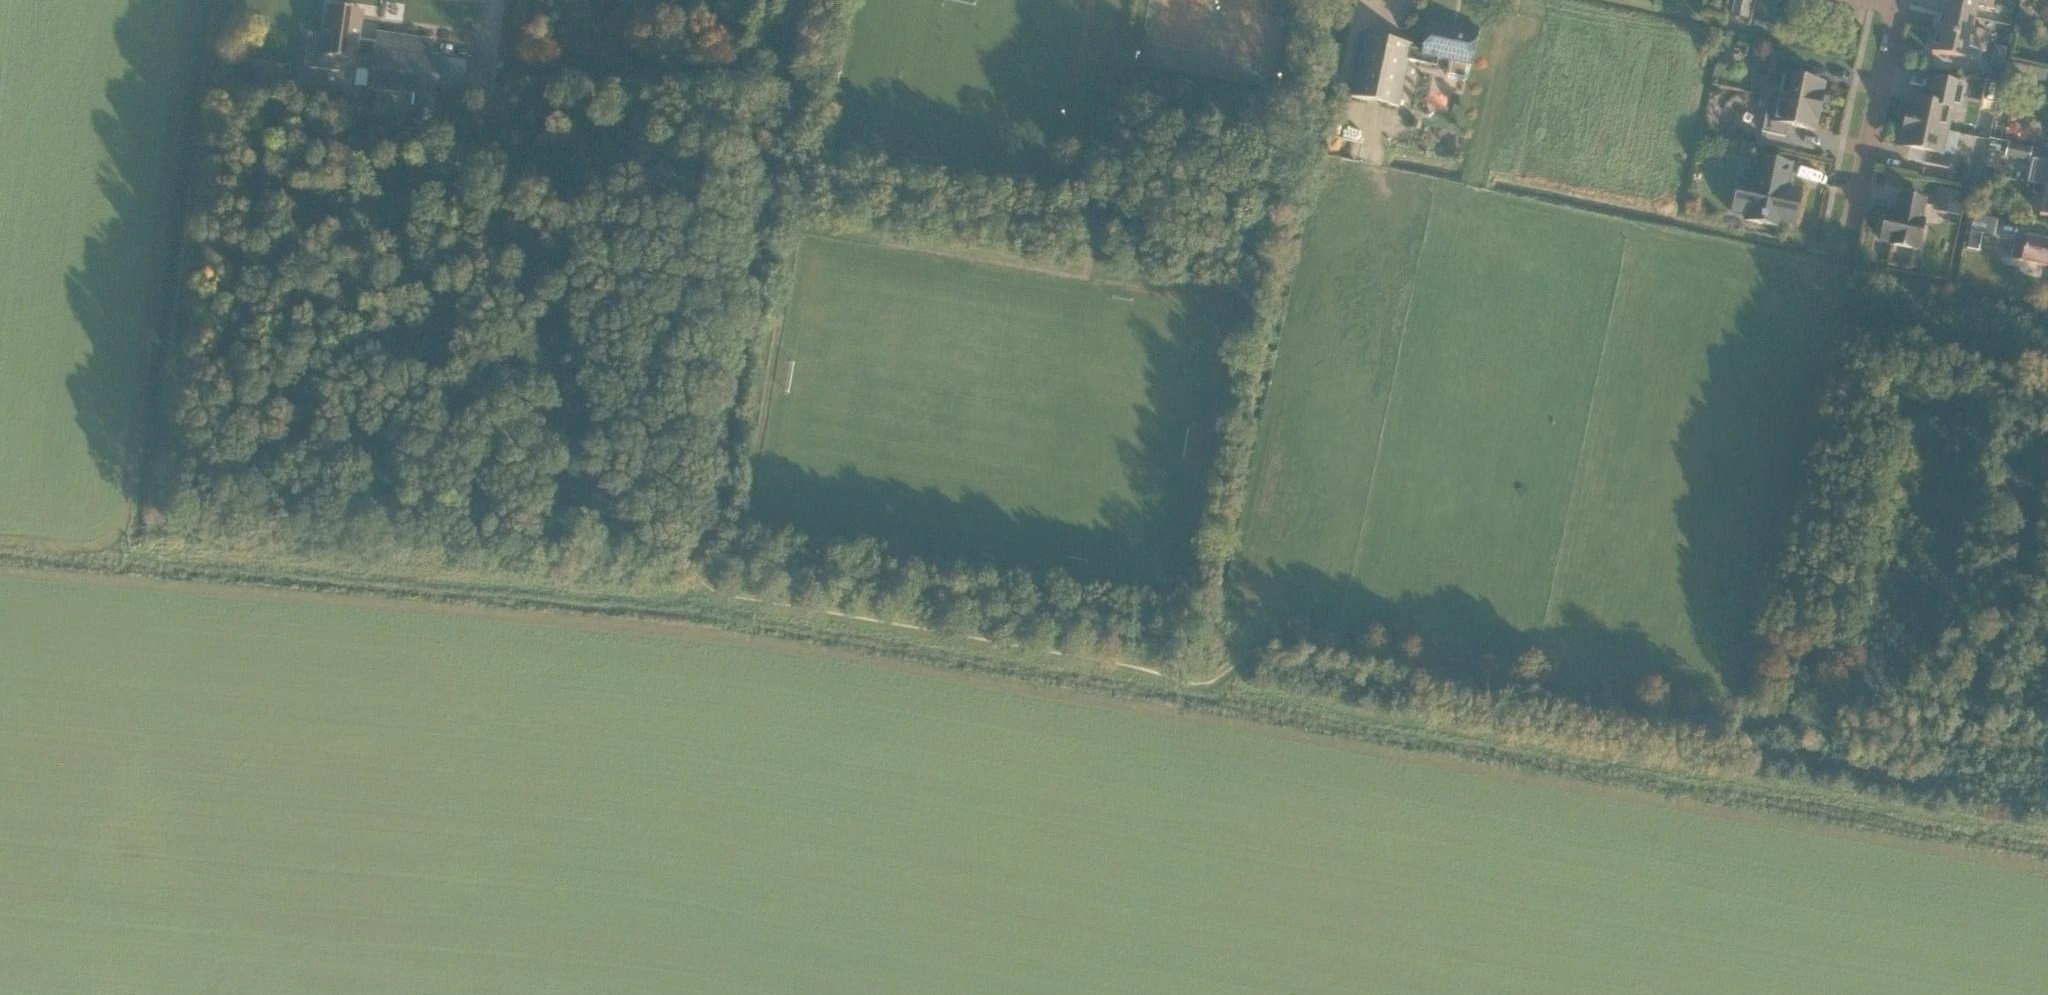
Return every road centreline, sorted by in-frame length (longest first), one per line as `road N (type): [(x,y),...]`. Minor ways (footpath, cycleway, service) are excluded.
road 1 (residential): [(1850,223),(1897,0)]

